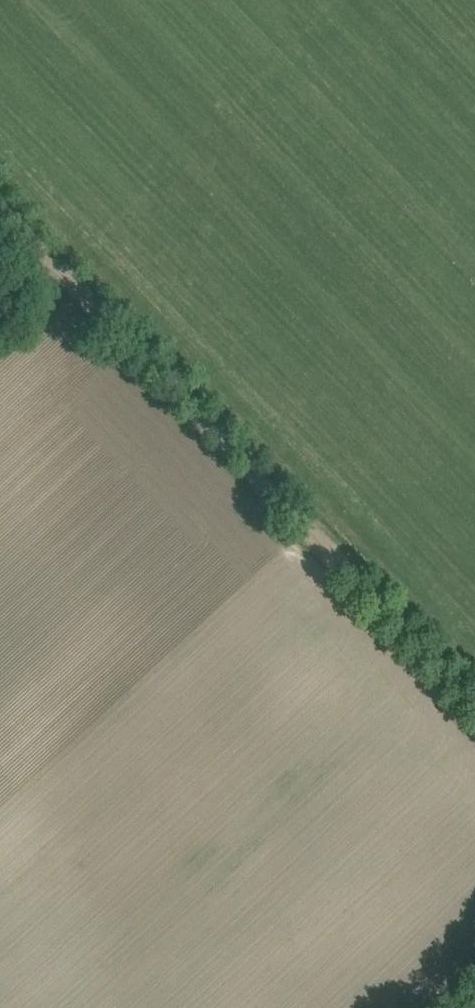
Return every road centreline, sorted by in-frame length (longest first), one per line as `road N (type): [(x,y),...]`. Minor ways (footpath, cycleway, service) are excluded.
road 1 (track): [(474,706),(0,211)]

